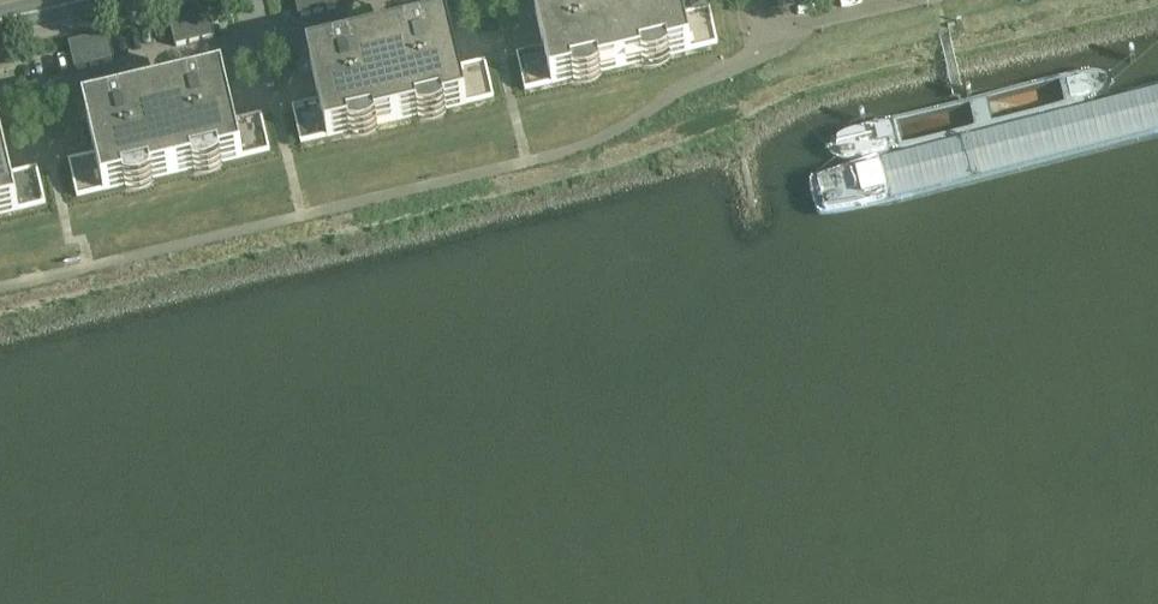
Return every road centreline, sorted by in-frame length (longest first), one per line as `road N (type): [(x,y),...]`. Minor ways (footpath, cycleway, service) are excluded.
road 1 (residential): [(263,45),(35,101)]
road 2 (residential): [(445,0),(263,45)]
road 3 (residential): [(755,26),(802,27),(916,0)]

